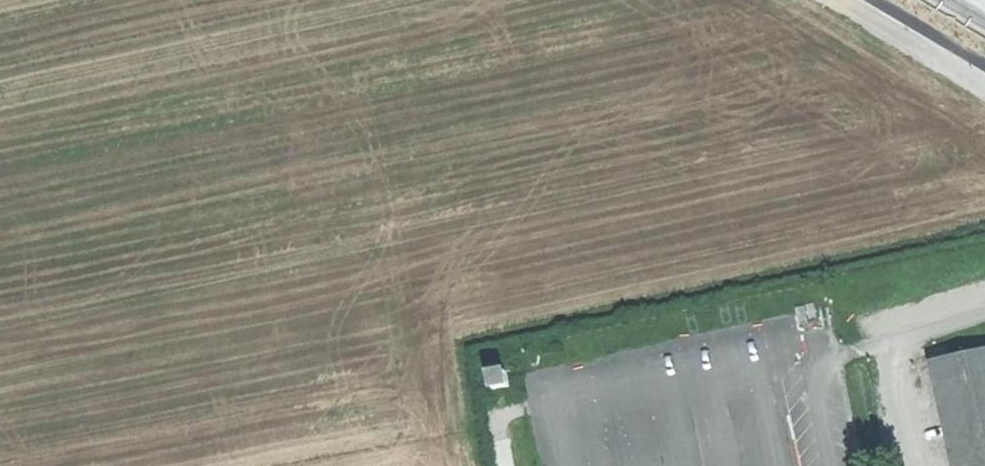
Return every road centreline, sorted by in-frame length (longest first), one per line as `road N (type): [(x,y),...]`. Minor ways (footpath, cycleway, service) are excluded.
road 1 (track): [(493,465),(466,336)]

